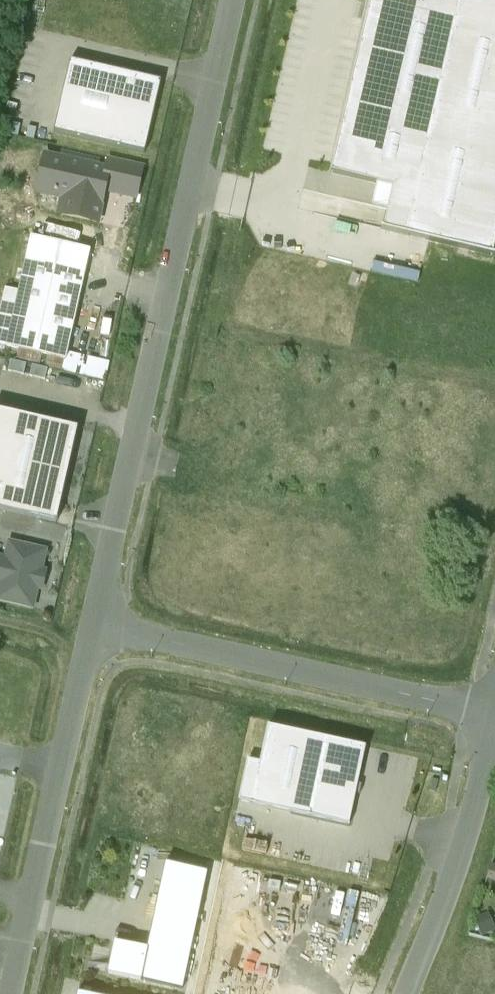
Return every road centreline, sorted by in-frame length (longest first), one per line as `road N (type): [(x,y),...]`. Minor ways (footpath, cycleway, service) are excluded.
road 1 (unclassified): [(93,629),(231,0)]
road 2 (unclassified): [(492,716),(93,629)]
road 3 (unclassified): [(10,993),(93,629)]
road 4 (unclassified): [(405,993),(465,842),(492,716)]

